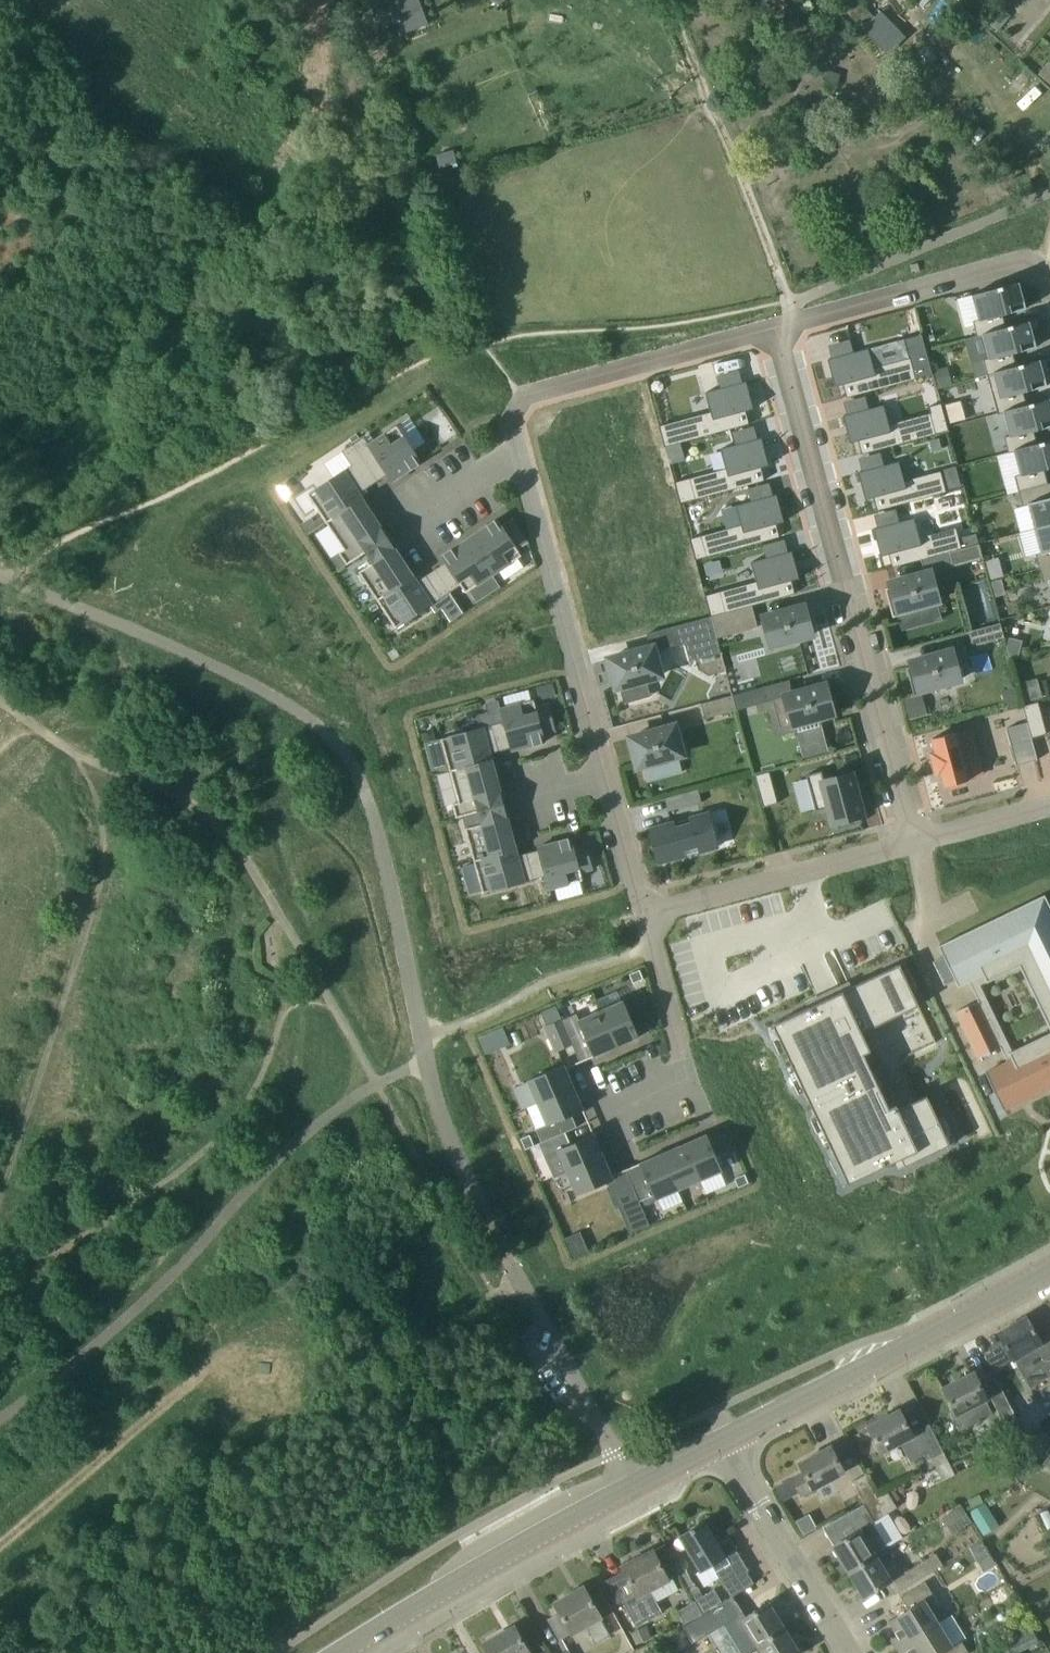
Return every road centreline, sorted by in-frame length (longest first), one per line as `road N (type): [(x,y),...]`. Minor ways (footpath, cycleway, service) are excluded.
road 1 (track): [(12,570),(244,446),(443,358),(496,341),(701,330),(824,291),(1049,191)]
road 2 (residential): [(773,339),(550,393),(530,405),(517,427),(650,921)]
road 3 (residential): [(773,339),(917,848)]
road 4 (residential): [(635,1486),(485,1219),(456,1151),(435,1068)]
road 5 (secondary): [(725,1441),(1049,1269)]
road 6 (secondary): [(339,1652),(635,1486)]
road 7 (residential): [(1049,276),(1009,266),(773,339)]
road 8 (residential): [(917,848),(650,921)]
road 9 (residential): [(846,1652),(725,1441)]
road 10 (residential): [(1049,813),(917,848)]

